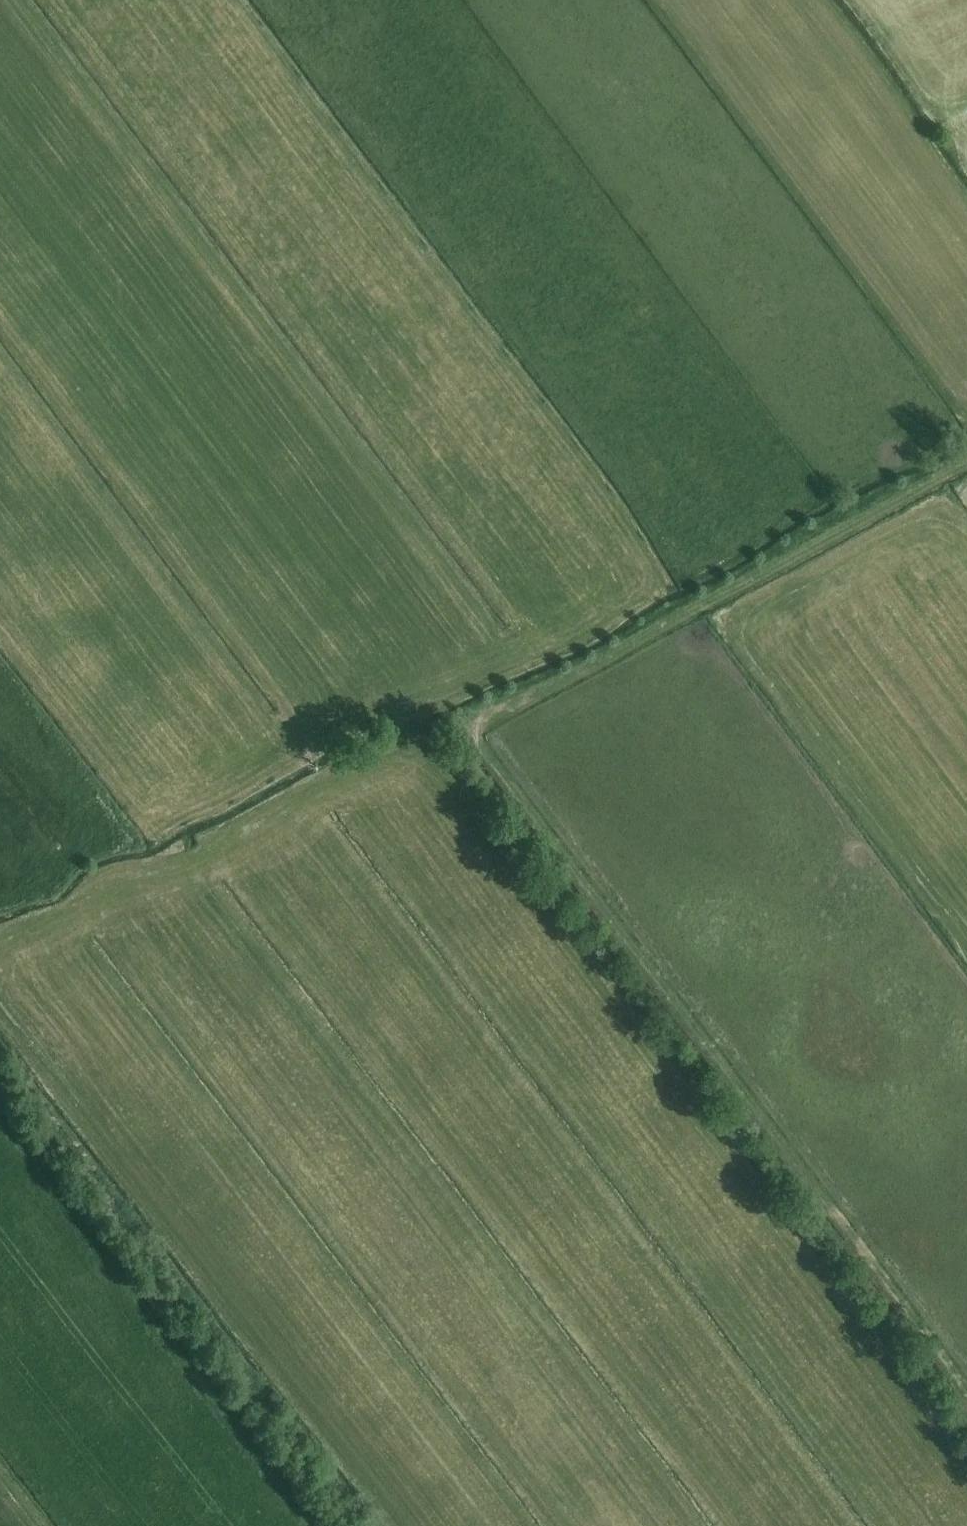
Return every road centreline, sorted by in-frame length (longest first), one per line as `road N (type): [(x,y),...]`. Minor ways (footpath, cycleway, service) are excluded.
road 1 (track): [(479,723),(966,464)]

